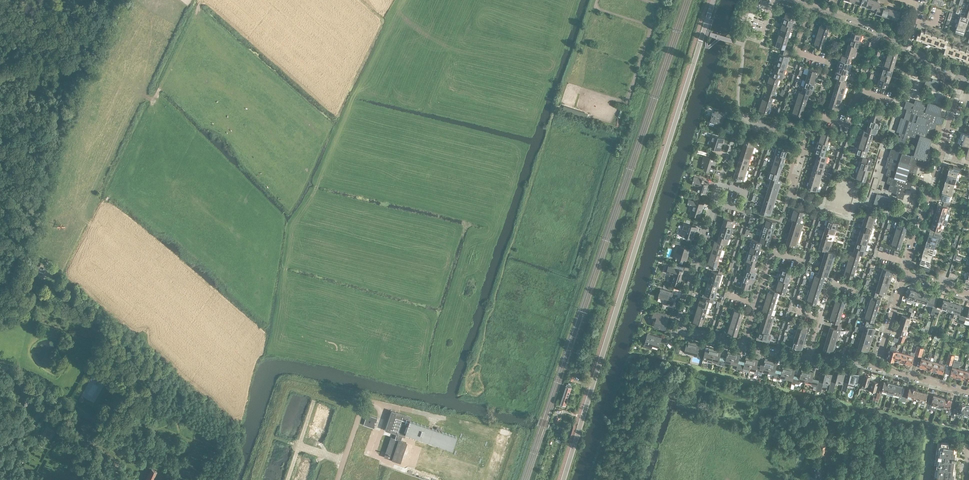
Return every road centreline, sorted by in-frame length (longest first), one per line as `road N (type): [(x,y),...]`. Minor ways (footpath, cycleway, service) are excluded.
road 1 (tertiary): [(564,479),(714,0)]
road 2 (track): [(503,265),(592,0)]
road 3 (residential): [(743,345),(678,325),(714,201)]
road 4 (track): [(338,130),(403,0)]
road 5 (track): [(21,188),(55,114),(21,132),(0,131)]
road 6 (track): [(145,95),(155,99),(101,213)]
road 7 (residential): [(816,114),(849,126),(879,32)]
road 8 (track): [(55,114),(108,0)]
road 9 (residential): [(904,274),(941,154)]
road 10 (track): [(293,229),(338,130),(322,126)]

